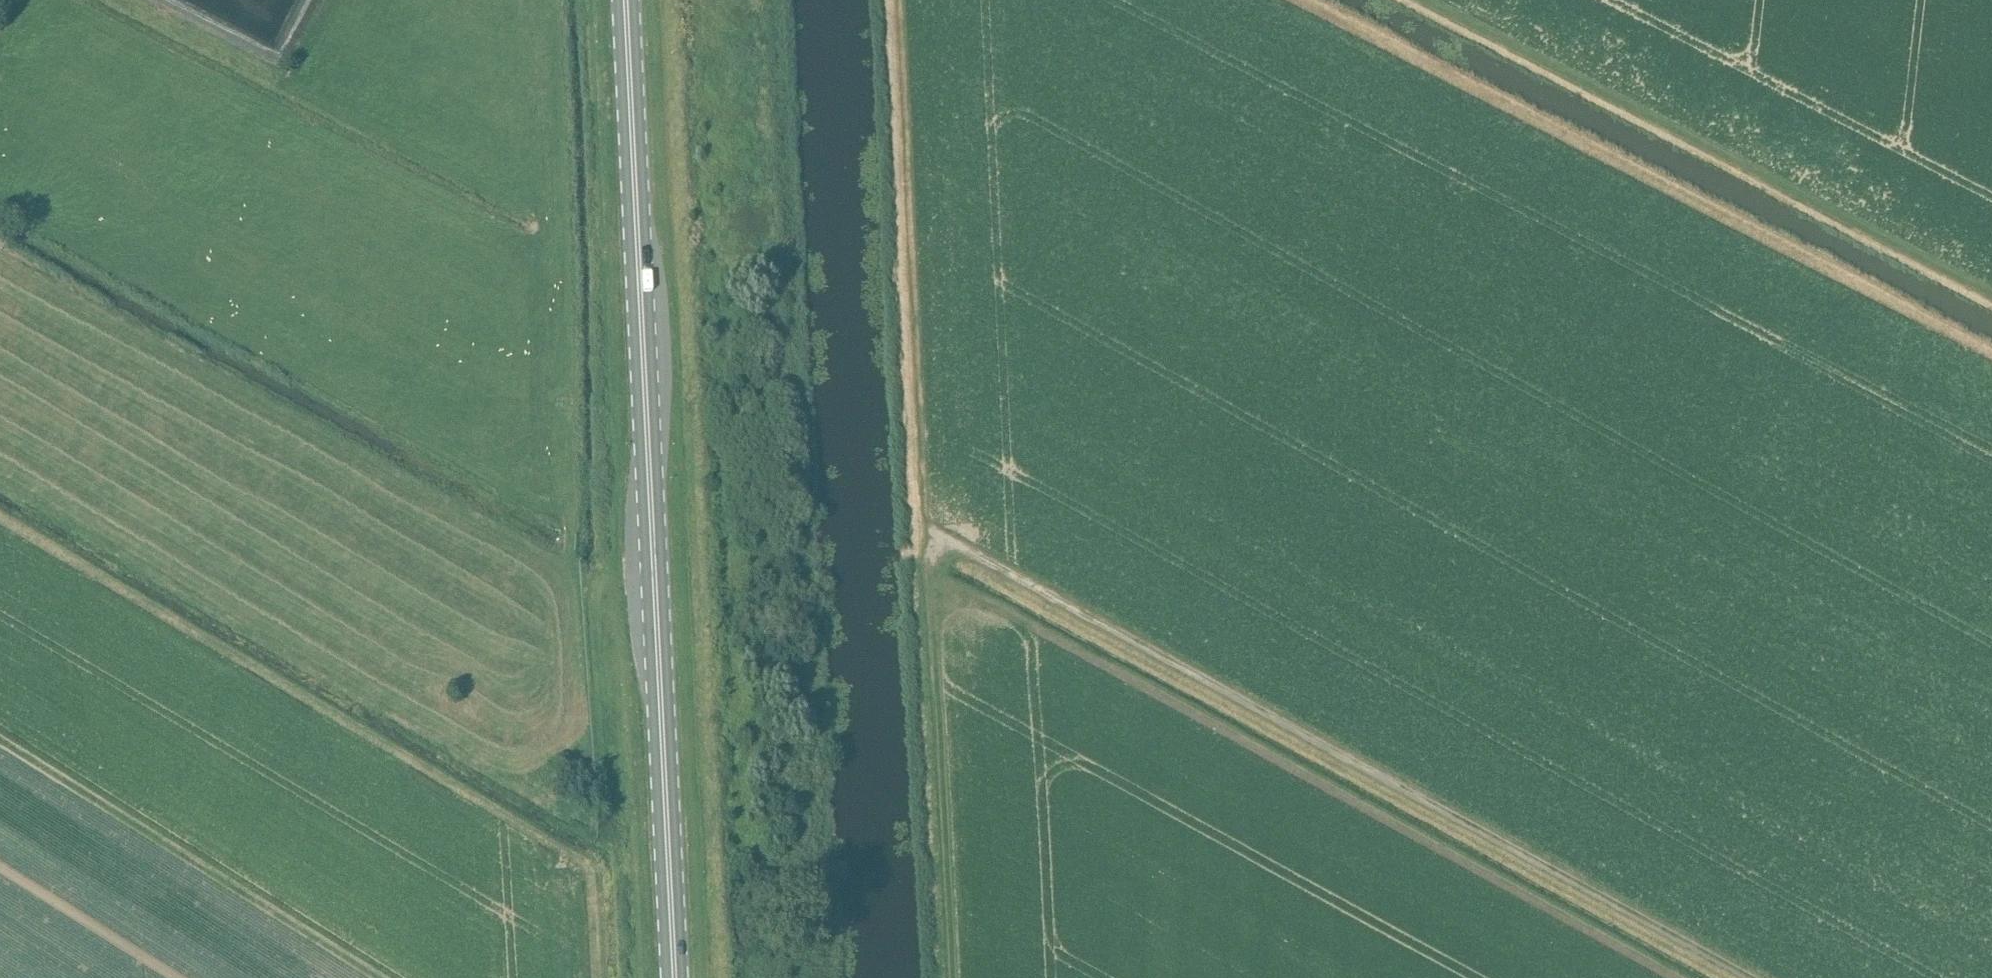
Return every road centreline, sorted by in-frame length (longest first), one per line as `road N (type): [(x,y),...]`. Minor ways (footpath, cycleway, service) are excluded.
road 1 (track): [(950,977),(896,0)]
road 2 (primary): [(674,977),(626,0)]
road 3 (track): [(1748,977),(923,525)]
road 4 (track): [(0,521),(589,868),(594,977)]
road 5 (track): [(1291,0),(1991,359)]
road 6 (track): [(45,0),(528,246)]

